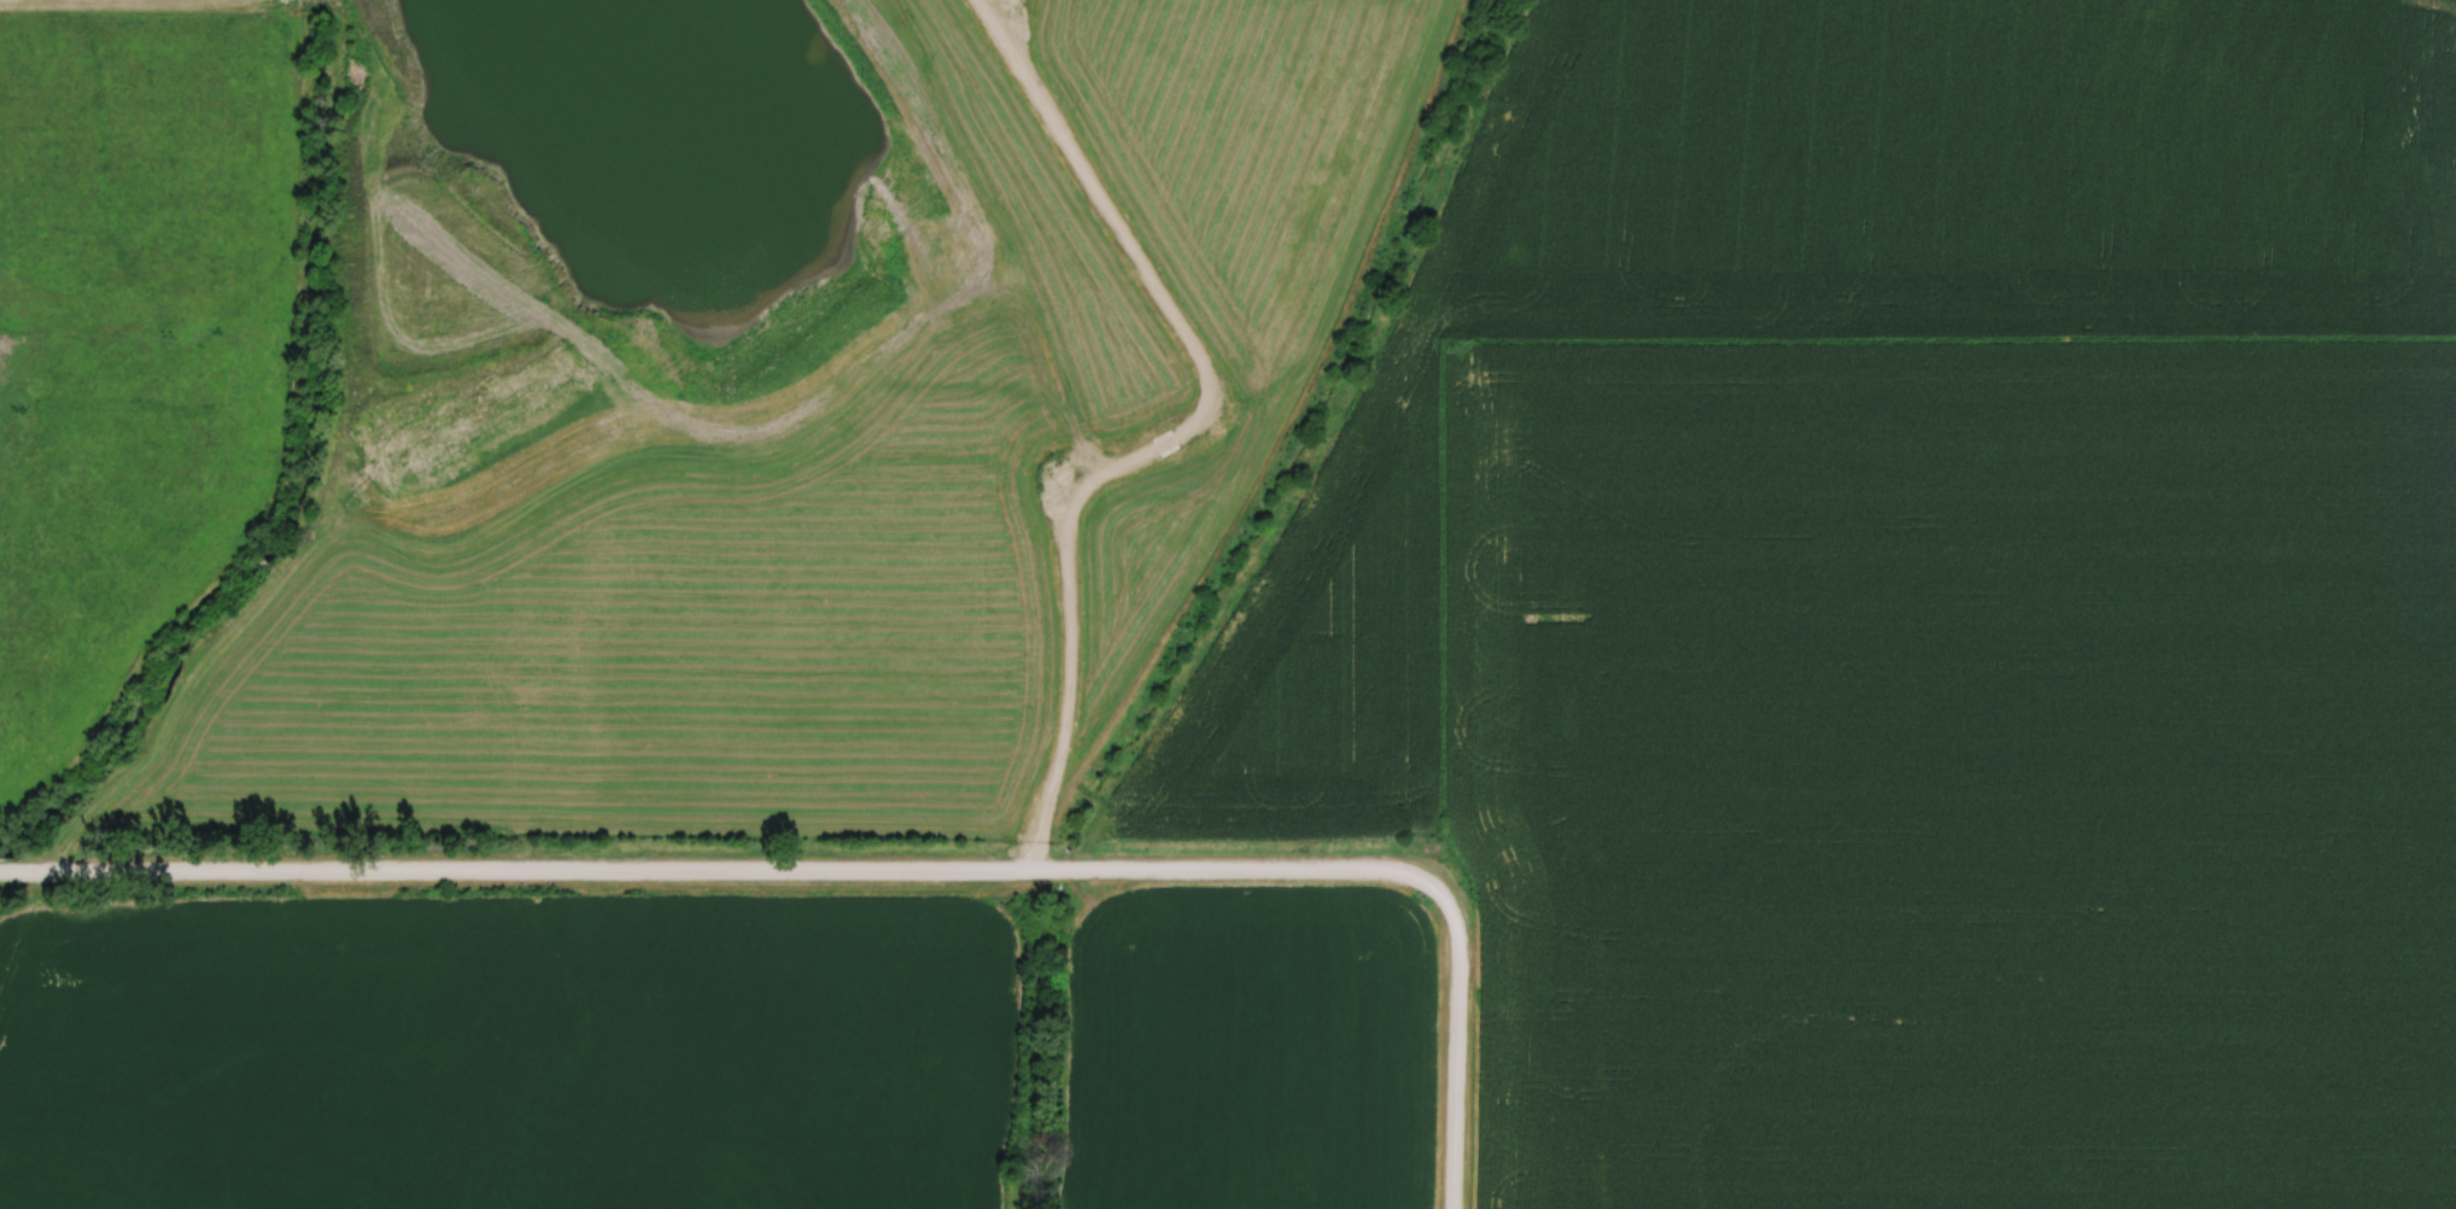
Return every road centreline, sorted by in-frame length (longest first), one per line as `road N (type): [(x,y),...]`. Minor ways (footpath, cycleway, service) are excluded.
road 1 (residential): [(0,872),(1411,871),(1449,899),(1458,930),(1458,1208)]

